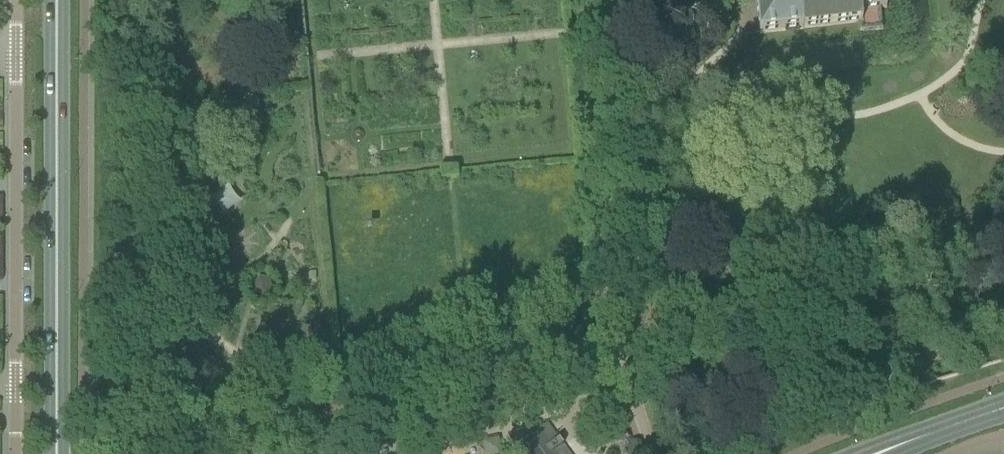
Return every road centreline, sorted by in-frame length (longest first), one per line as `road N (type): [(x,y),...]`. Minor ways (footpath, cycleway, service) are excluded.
road 1 (secondary): [(55,453),(56,0)]
road 2 (residential): [(12,51),(17,374)]

